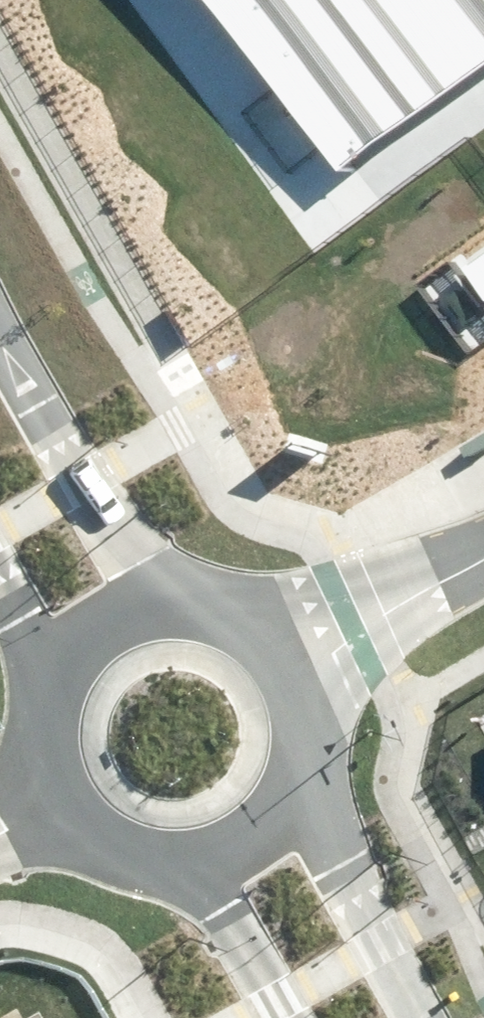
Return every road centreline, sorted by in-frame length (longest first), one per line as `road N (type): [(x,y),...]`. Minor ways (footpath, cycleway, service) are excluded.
road 1 (secondary): [(0,313),(122,534),(203,602)]
road 2 (secondary): [(301,784),(433,1017)]
road 3 (tertiary): [(483,555),(298,674)]
road 4 (secondary): [(49,706),(63,668),(88,636),(122,613),(162,601),(203,602)]
road 5 (secondary): [(210,861),(137,858),(76,816),(57,784)]
road 6 (secondary): [(294,1017),(210,861)]
road 7 (secondary): [(49,706),(0,563)]
road 8 (secondary): [(203,602),(242,616),(274,640),(298,674)]
road 9 (secondary): [(301,784),(279,819),(248,845),(210,861)]

